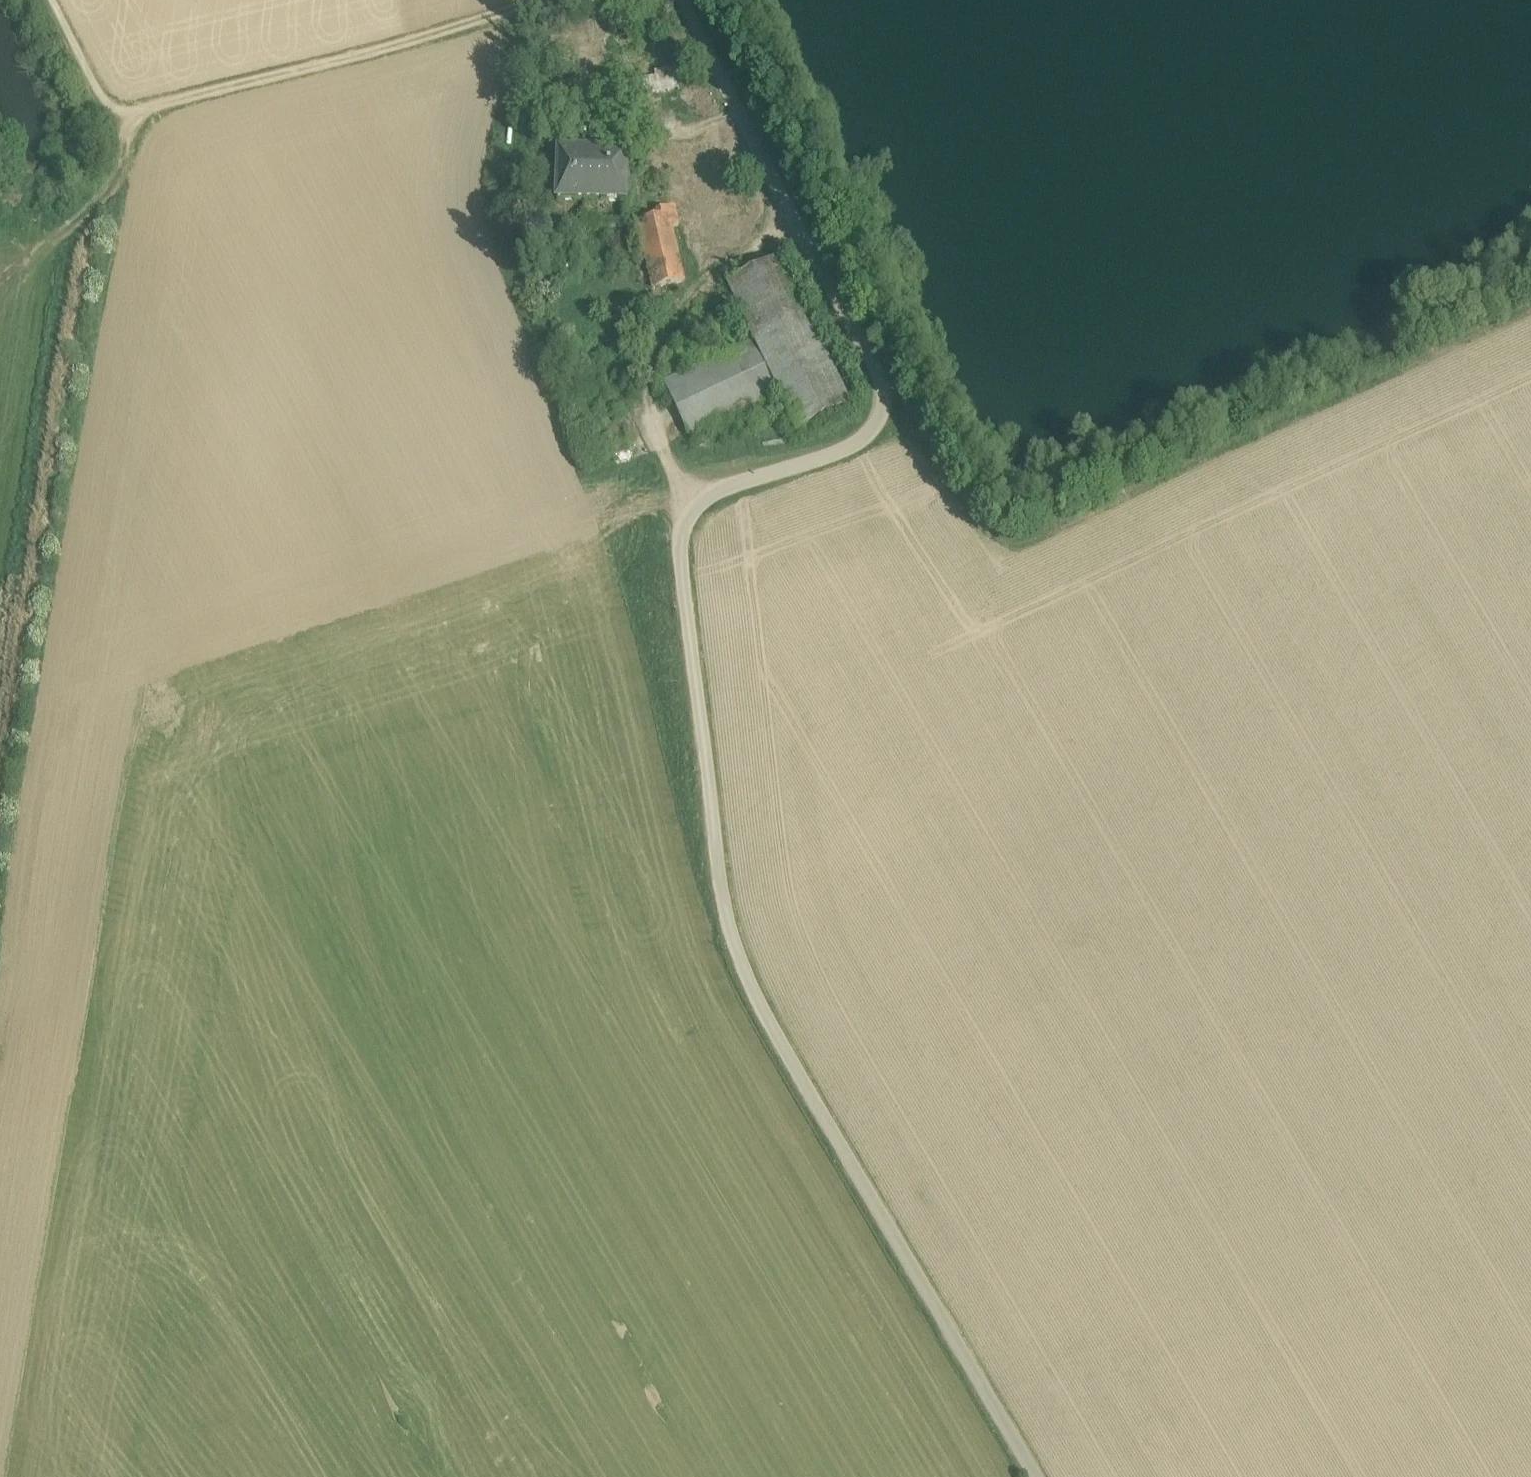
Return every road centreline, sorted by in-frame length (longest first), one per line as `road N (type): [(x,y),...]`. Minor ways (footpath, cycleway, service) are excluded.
road 1 (track): [(1041,1476),(755,982),(728,908),(687,526),(708,497),(860,448),(885,424),(893,397)]

